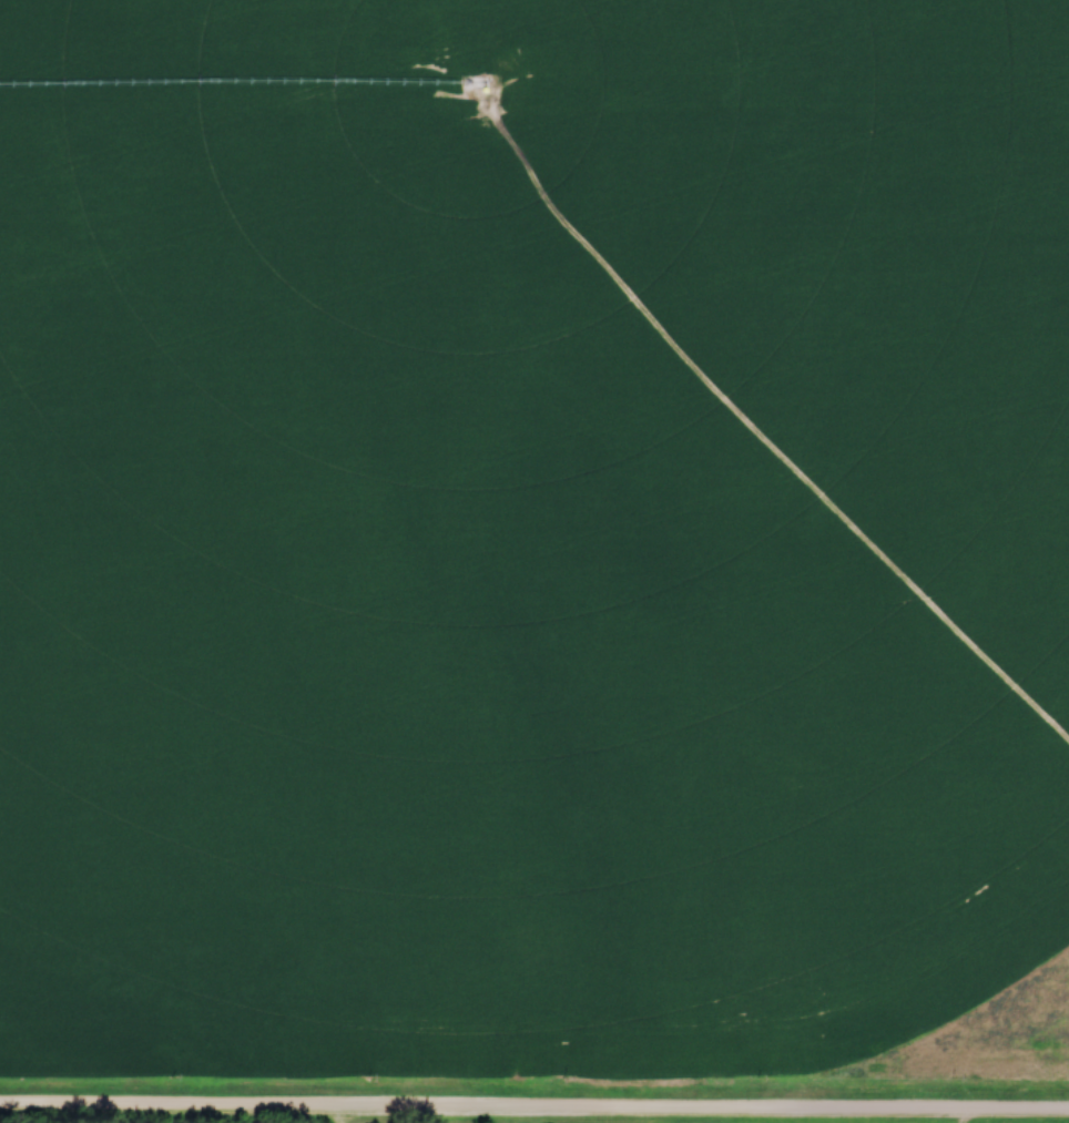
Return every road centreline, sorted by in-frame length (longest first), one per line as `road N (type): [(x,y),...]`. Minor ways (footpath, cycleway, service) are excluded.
road 1 (residential): [(1068,1112),(0,1105)]

